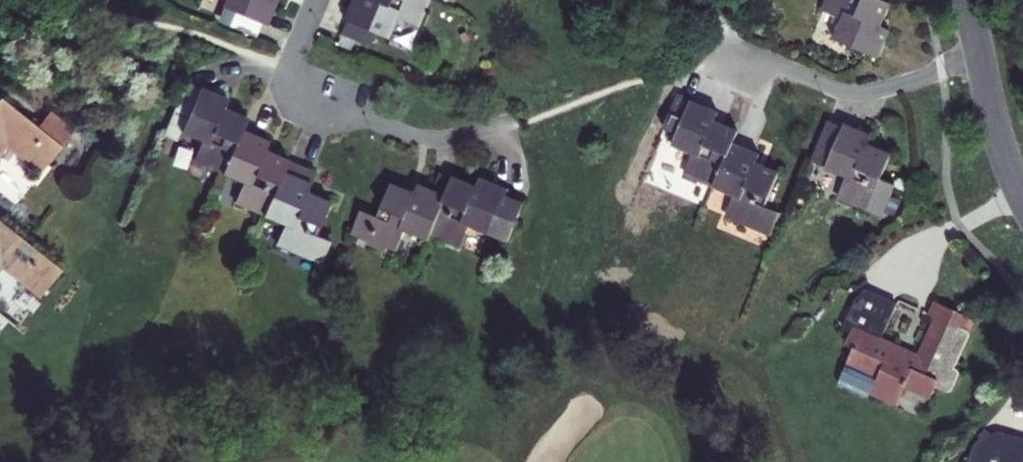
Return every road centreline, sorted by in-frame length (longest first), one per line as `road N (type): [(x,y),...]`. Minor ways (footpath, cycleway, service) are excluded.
road 1 (residential): [(966,0),(1000,147),(1022,203)]

